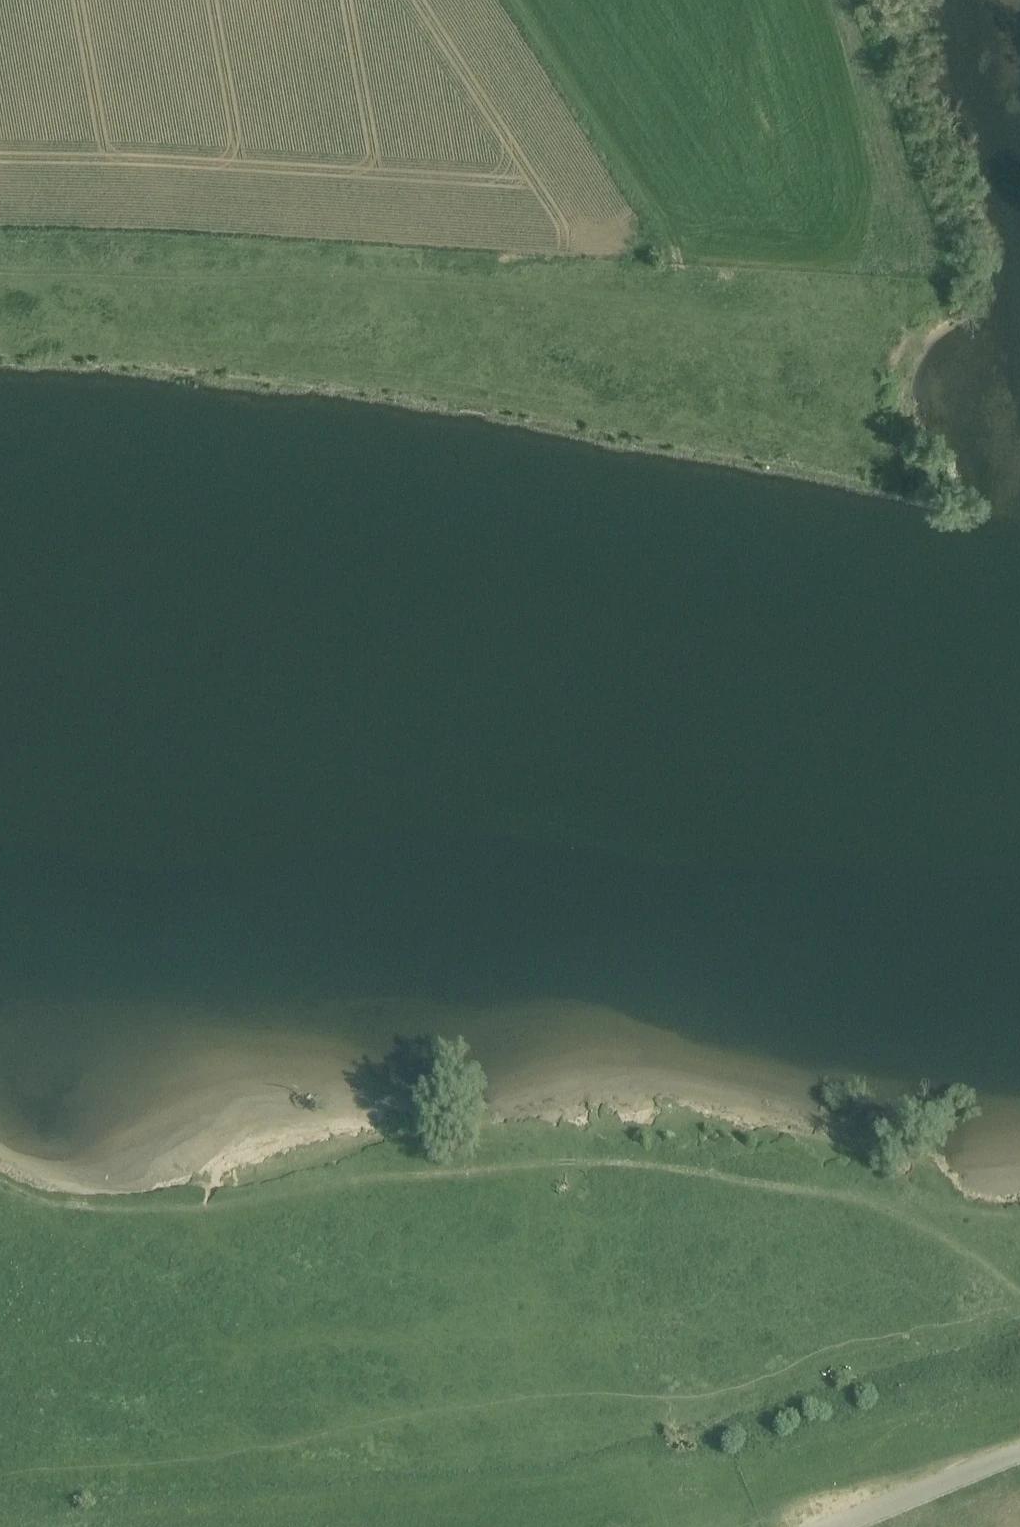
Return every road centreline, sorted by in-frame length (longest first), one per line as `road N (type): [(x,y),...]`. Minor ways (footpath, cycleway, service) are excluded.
road 1 (unclassified): [(1019,1453),(830,1526)]

